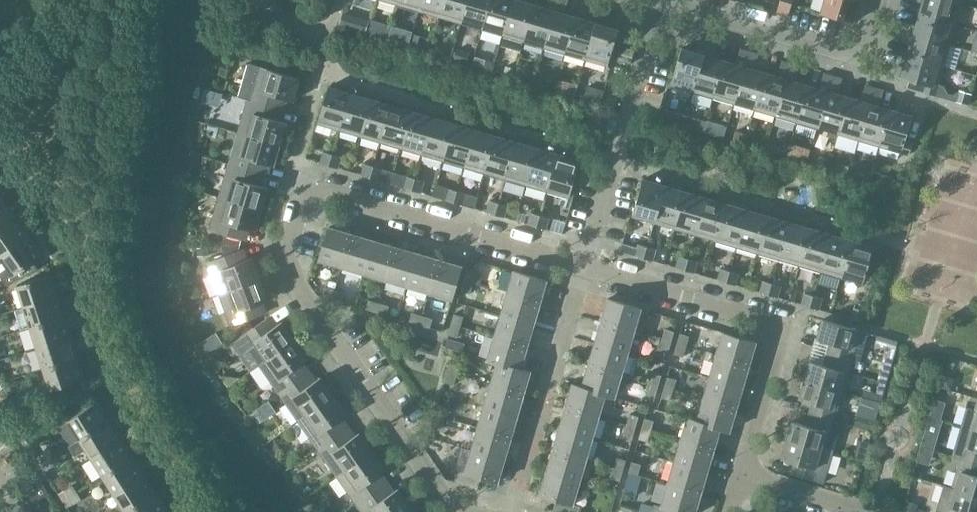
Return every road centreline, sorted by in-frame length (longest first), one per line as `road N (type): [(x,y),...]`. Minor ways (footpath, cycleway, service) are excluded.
road 1 (residential): [(294,177),(281,235),(291,271),(446,505),(471,511)]
road 2 (residential): [(748,473),(786,327),(586,266)]
road 3 (residential): [(586,266),(294,177)]
road 4 (residential): [(663,5),(872,66),(890,0)]
road 5 (residential): [(586,266),(663,5)]
road 6 (residential): [(512,511),(586,266)]
road 7 (residential): [(875,511),(748,473)]

